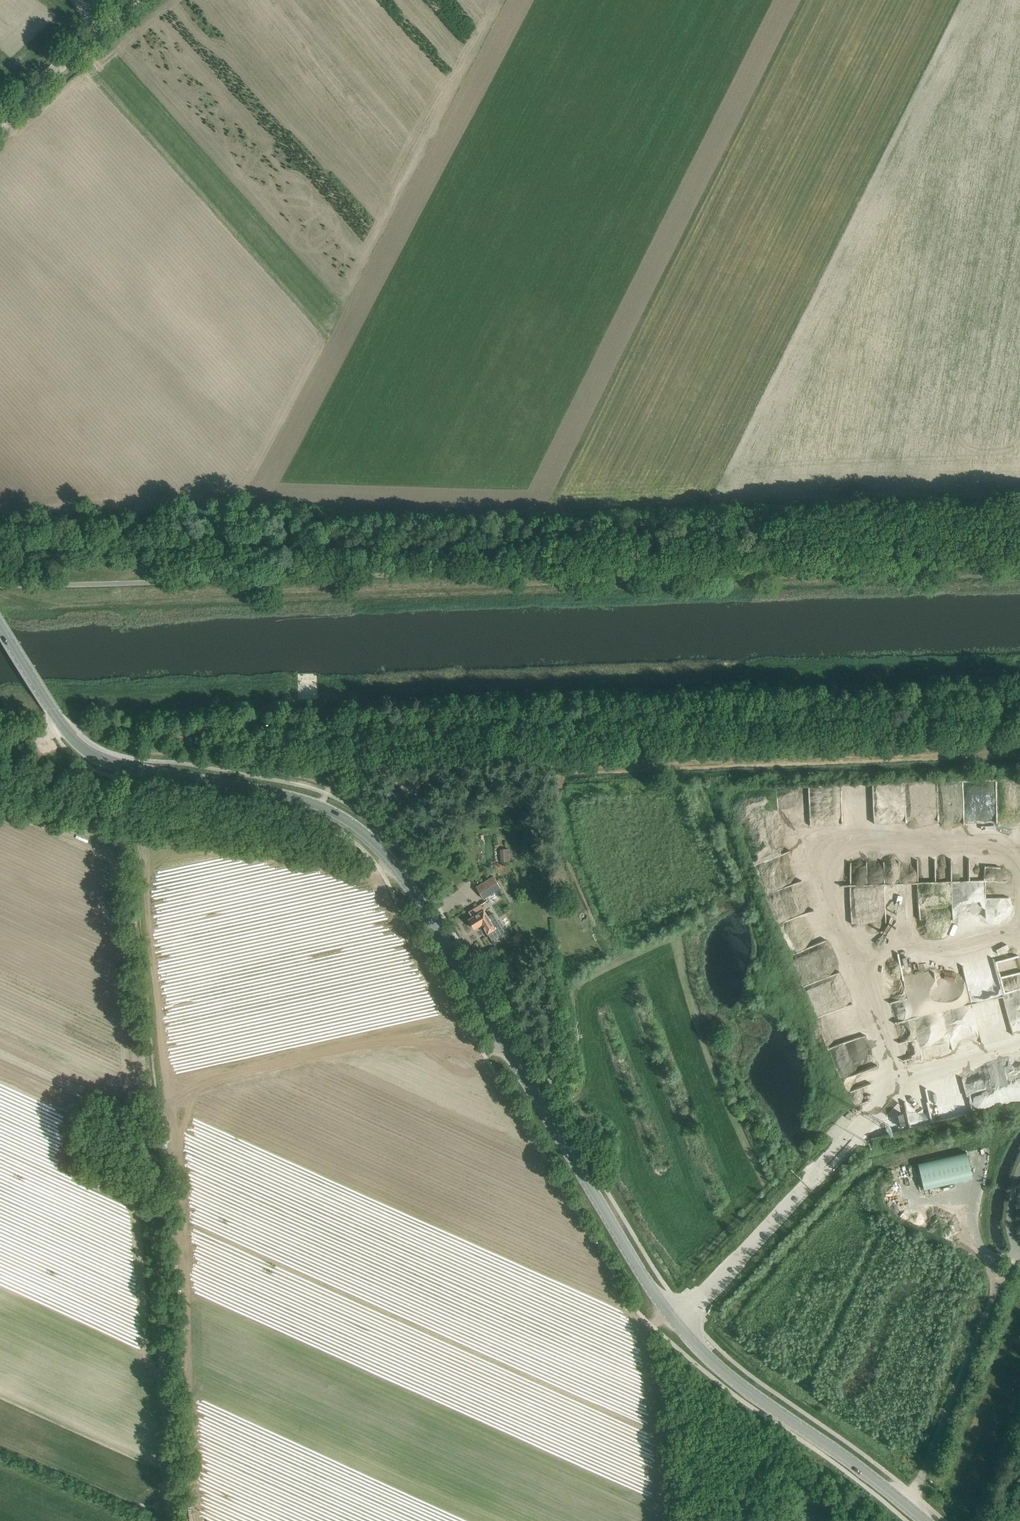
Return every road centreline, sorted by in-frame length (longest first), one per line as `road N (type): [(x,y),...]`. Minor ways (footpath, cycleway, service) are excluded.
road 1 (secondary): [(910,1508),(744,1387),(675,1319),(410,886),(377,845),(354,824),(293,798),(97,758),(70,733),(0,626)]
road 2 (track): [(122,828),(180,1520)]
road 3 (track): [(392,861),(356,869),(0,806)]
road 4 (unclassified): [(910,1508),(996,1287)]
road 5 (track): [(668,1310),(650,1339),(661,1520)]
road 6 (tertiary): [(0,119),(131,0)]

